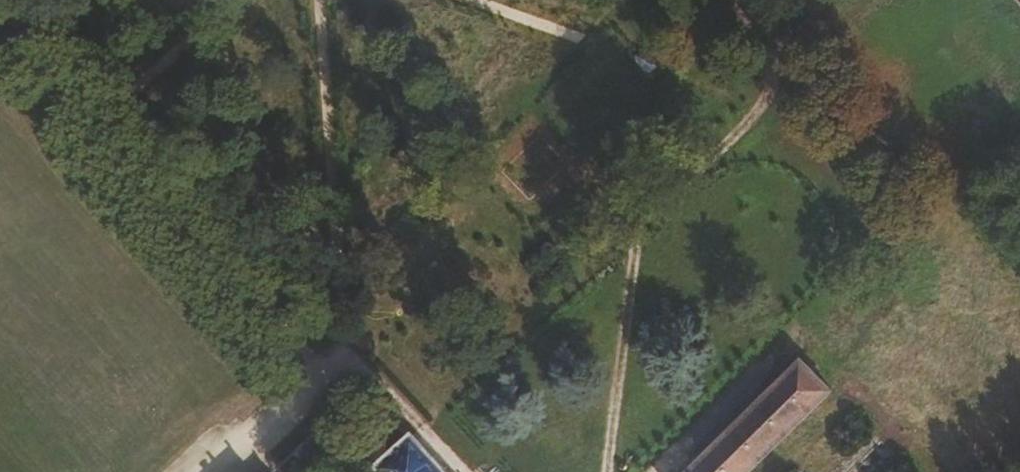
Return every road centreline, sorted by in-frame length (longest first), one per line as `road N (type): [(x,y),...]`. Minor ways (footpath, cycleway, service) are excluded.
road 1 (track): [(609,471),(641,232),(667,186),(726,143),(782,71)]

